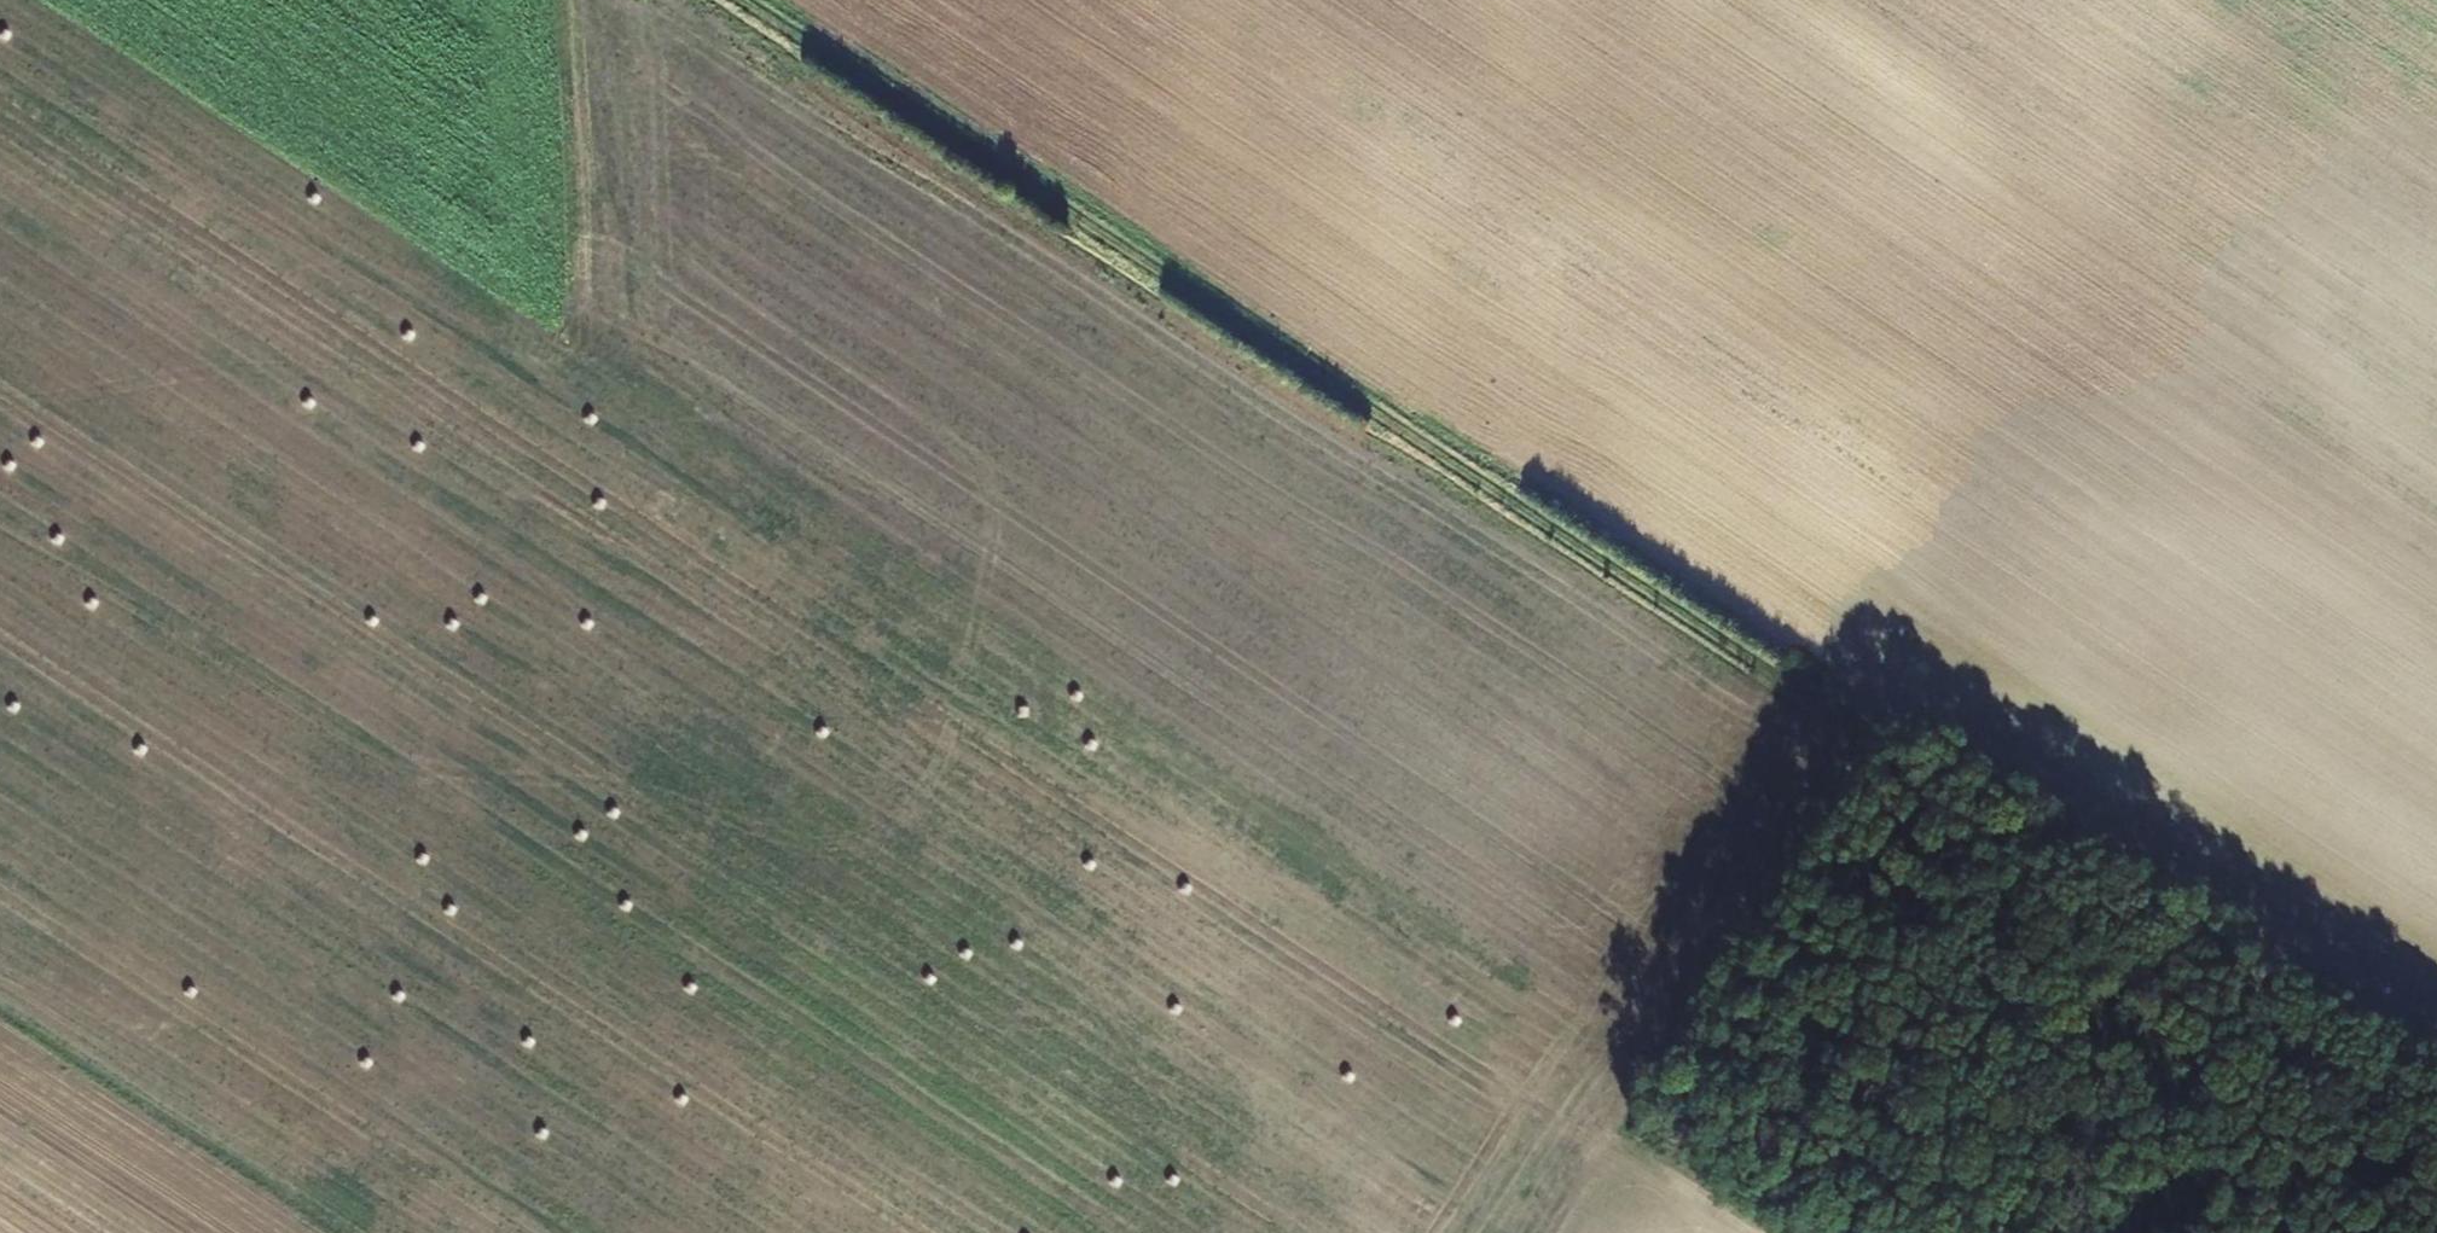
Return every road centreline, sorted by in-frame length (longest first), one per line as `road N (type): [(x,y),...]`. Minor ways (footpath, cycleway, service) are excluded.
road 1 (track): [(1939,774),(742,0)]
road 2 (track): [(1939,774),(2436,1100)]

